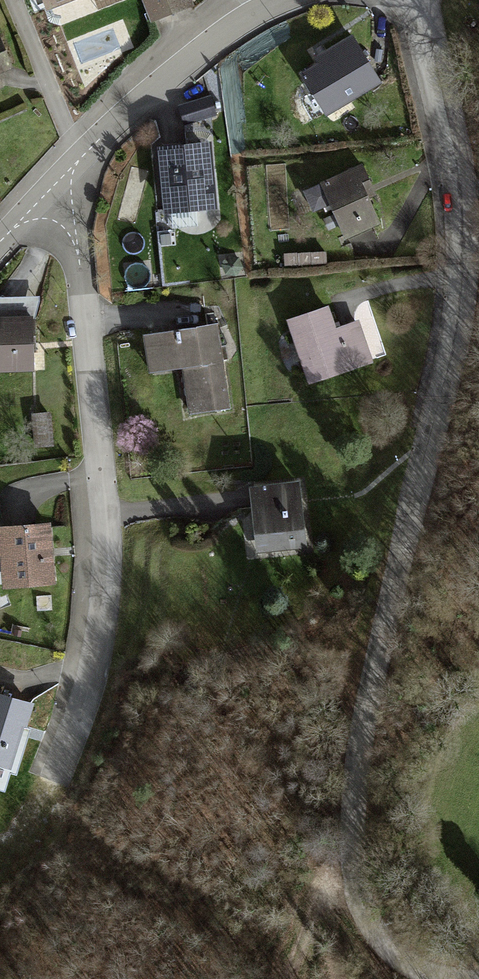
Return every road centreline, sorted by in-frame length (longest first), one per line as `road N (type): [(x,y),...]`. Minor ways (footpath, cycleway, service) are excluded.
road 1 (residential): [(374,637),(411,510),(450,311),(454,239),(425,0)]
road 2 (residential): [(49,192),(69,244),(105,560),(89,651),(54,763)]
road 3 (residential): [(49,192),(202,44),(269,0)]

